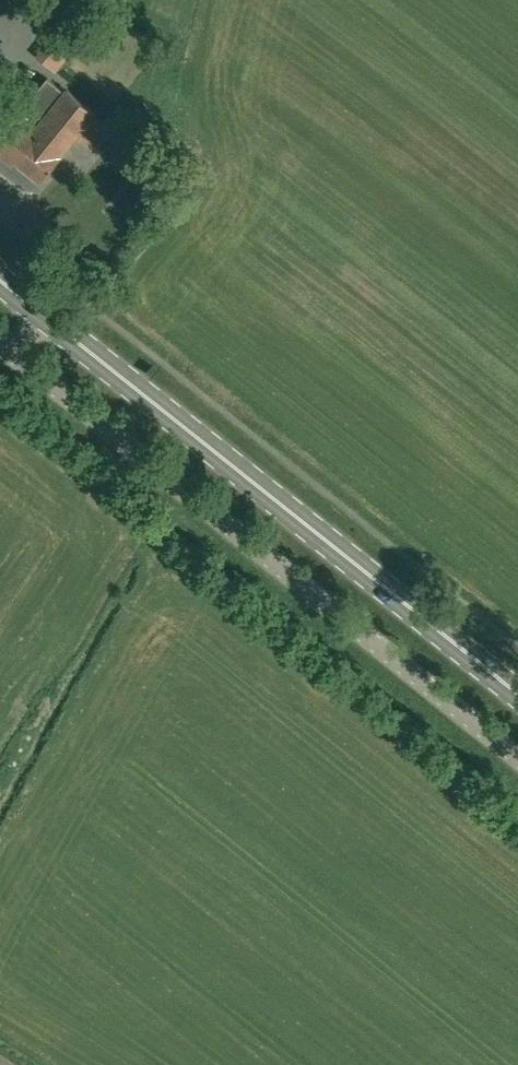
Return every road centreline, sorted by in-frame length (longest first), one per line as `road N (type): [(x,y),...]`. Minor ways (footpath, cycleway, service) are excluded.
road 1 (unclassified): [(517,758),(10,357)]
road 2 (primary): [(517,698),(40,315)]
road 3 (unclassified): [(40,315),(61,280),(41,245),(0,212)]

